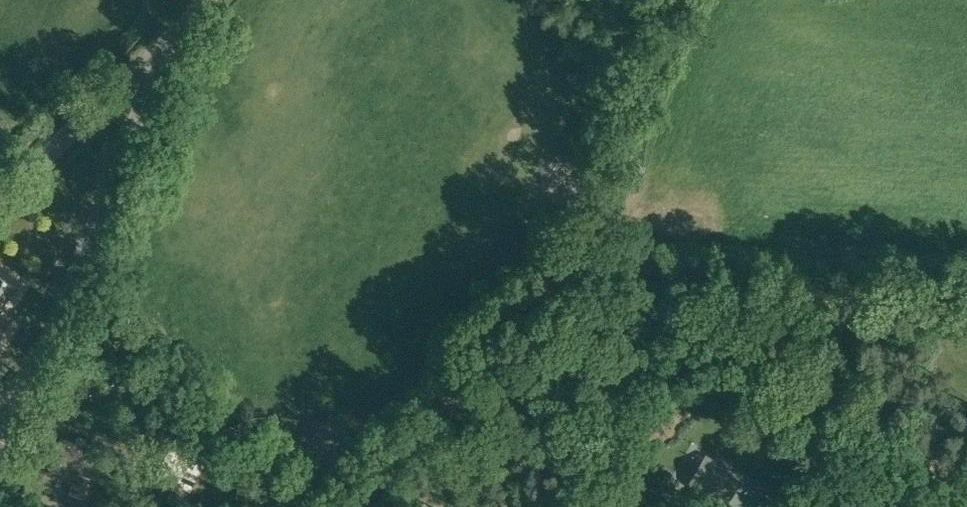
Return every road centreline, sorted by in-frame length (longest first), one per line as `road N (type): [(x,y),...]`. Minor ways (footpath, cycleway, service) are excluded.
road 1 (track): [(966,503),(851,392),(708,289),(583,255)]
road 2 (unclassified): [(0,456),(169,47)]
road 3 (track): [(610,221),(350,506)]
road 4 (unclassified): [(0,201),(169,47)]
road 5 (track): [(457,391),(517,430),(604,506)]

